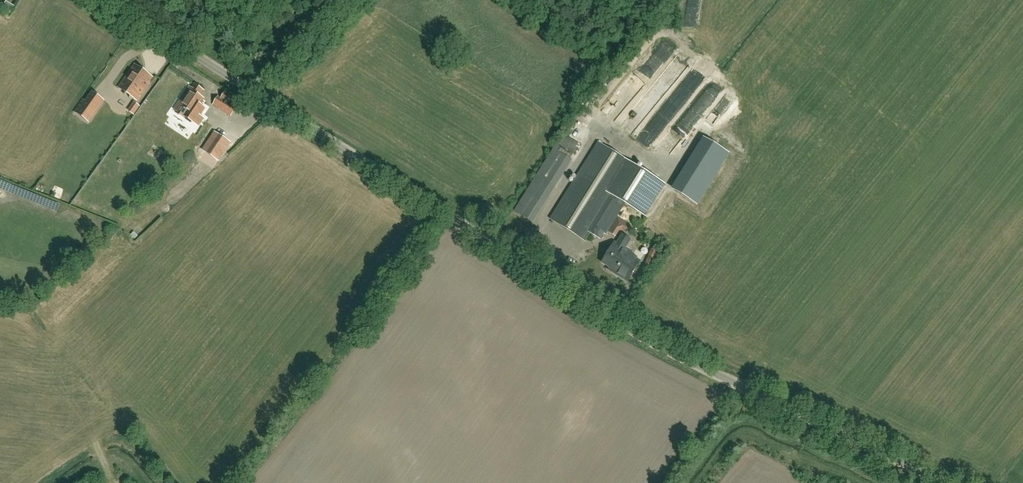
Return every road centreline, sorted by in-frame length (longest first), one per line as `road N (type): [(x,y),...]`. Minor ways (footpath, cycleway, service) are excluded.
road 1 (unclassified): [(942,482),(570,295),(106,0)]

